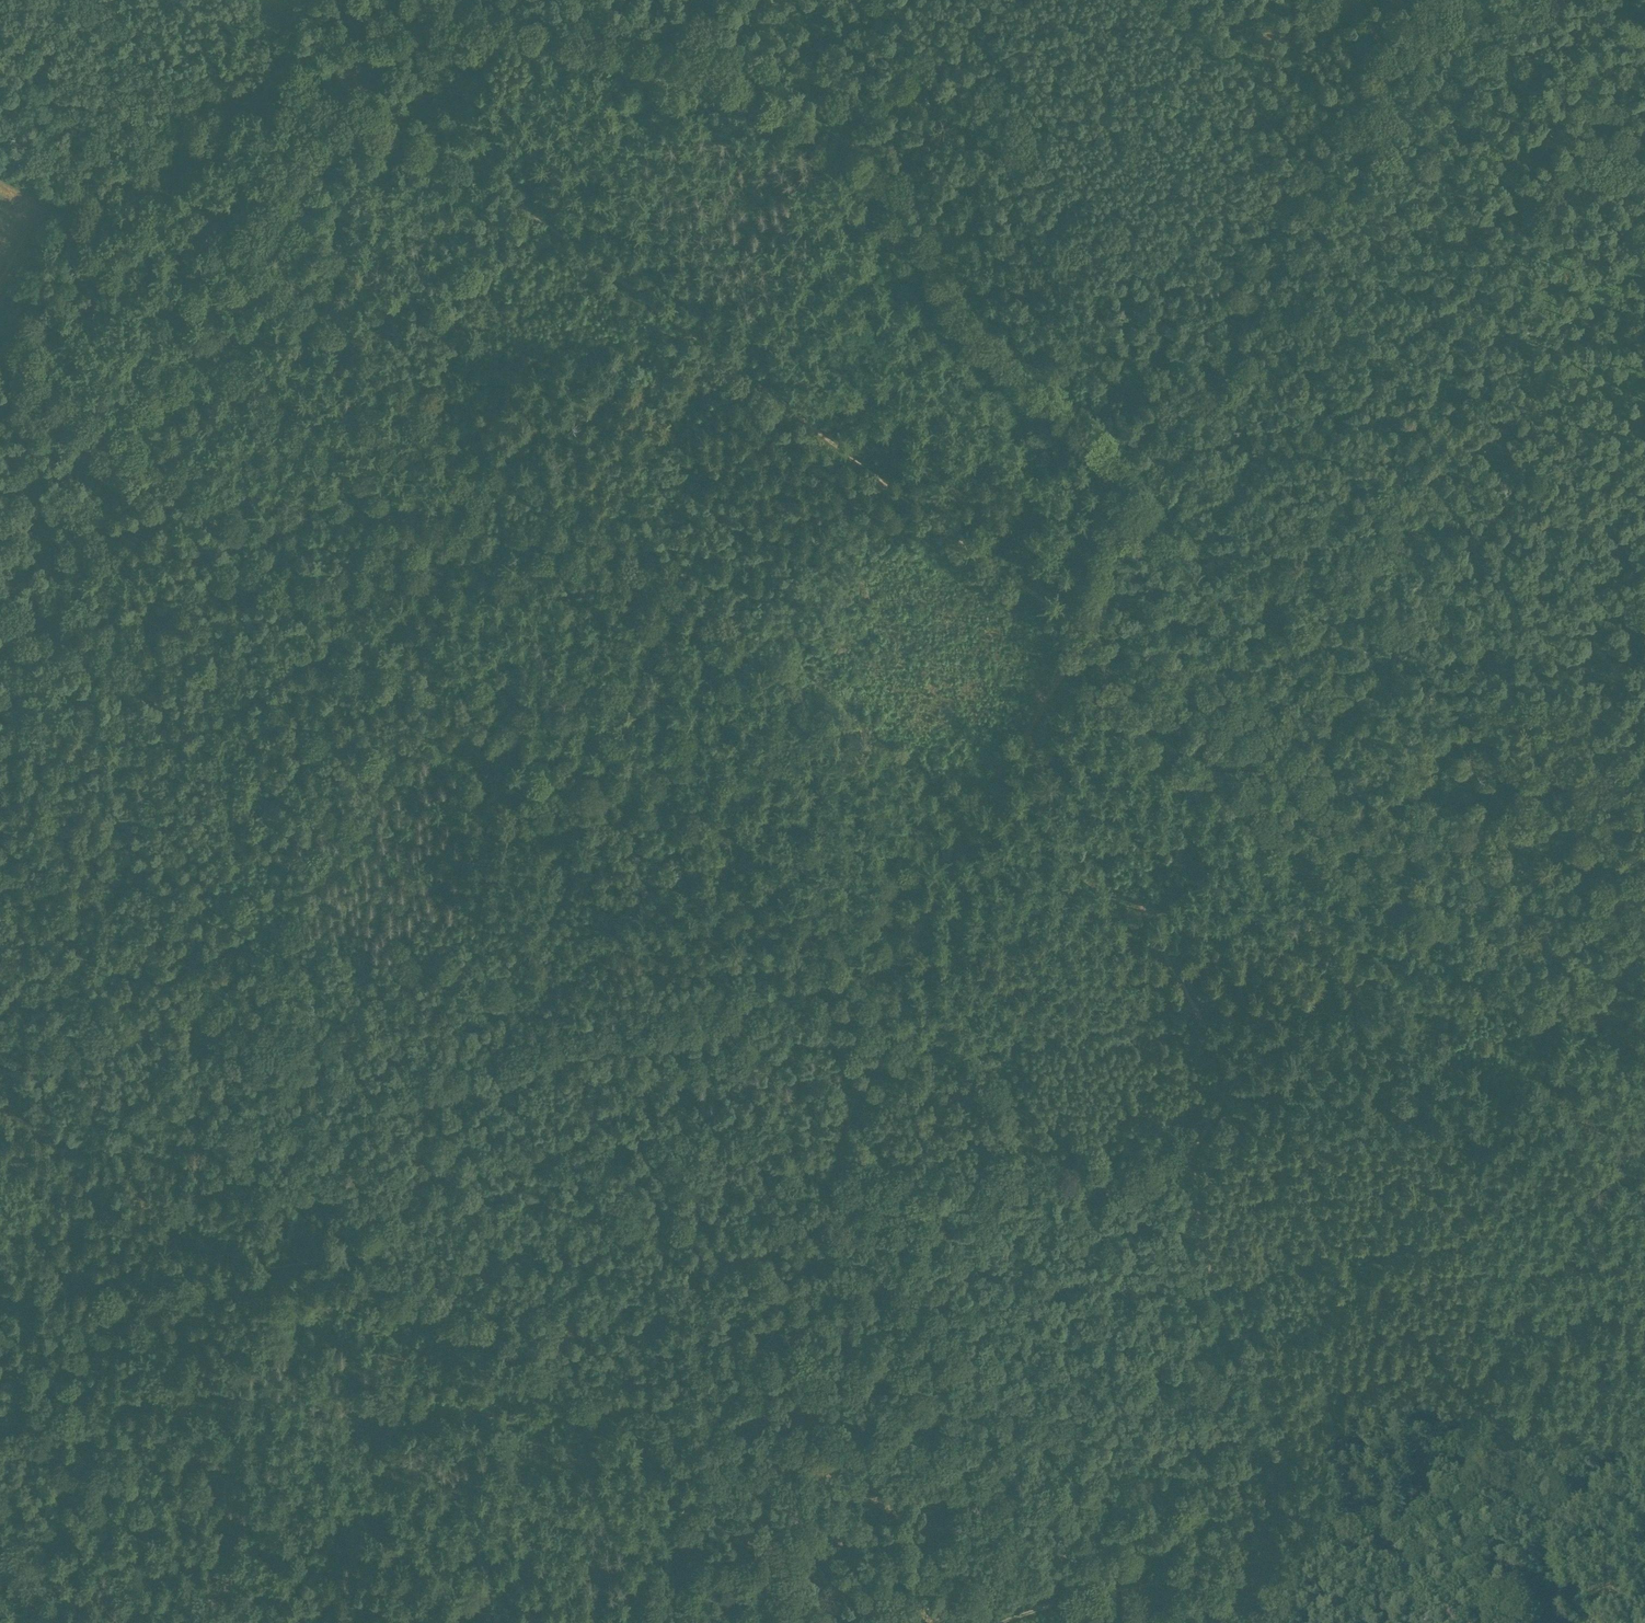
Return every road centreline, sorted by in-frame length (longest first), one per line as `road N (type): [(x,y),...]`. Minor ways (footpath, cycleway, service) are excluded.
road 1 (track): [(314,122),(256,239),(266,280),(745,641),(745,652),(612,811),(471,1058)]
road 2 (track): [(0,665),(125,455),(632,832),(882,1030)]
road 3 (track): [(1136,461),(1237,339),(1260,291),(1272,234),(1353,90),(1391,0)]
road 4 (track): [(0,1360),(370,1622)]
road 5 (track): [(290,1199),(0,1006)]
road 6 (track): [(335,1257),(112,1293),(0,1337)]
road 7 (track): [(882,1030),(971,814),(1036,724)]
road 8 (track): [(1036,724),(1087,614),(1136,461)]
road 9 (track): [(471,1058),(385,1232),(357,1236),(335,1257)]

